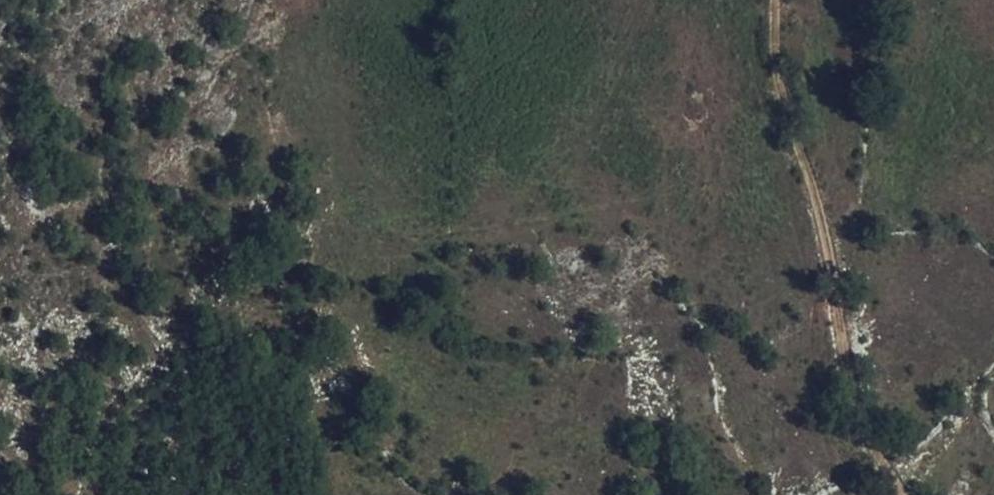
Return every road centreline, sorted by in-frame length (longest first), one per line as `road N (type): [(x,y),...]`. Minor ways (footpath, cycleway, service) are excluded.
road 1 (track): [(902,494),(889,468),(849,421),(821,201),(773,52),(776,0)]

